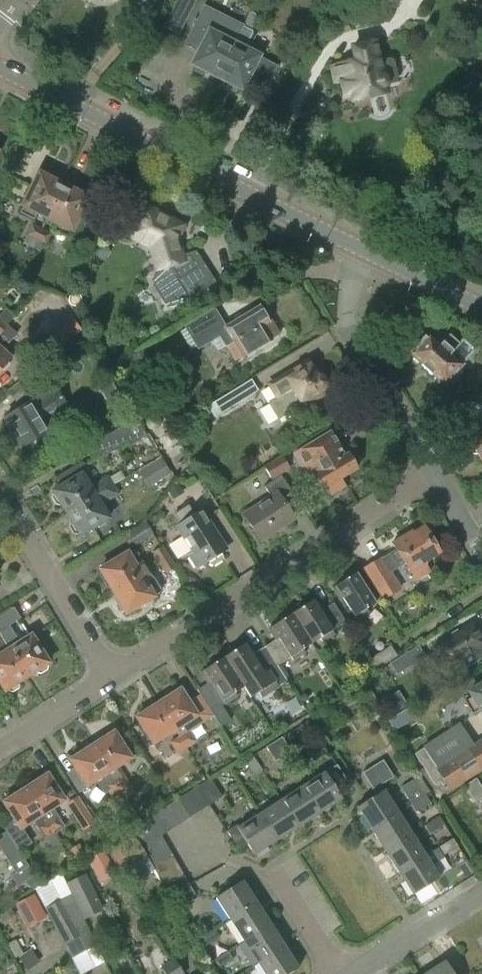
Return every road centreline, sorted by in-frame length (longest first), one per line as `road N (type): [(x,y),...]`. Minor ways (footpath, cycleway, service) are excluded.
road 1 (secondary): [(363,250),(0,69)]
road 2 (residential): [(111,677),(433,475)]
road 3 (residential): [(433,475),(349,338),(346,316),(363,250)]
road 4 (residential): [(111,677),(0,494)]
road 5 (residential): [(349,973),(481,889)]
road 6 (residential): [(0,750),(111,677)]
road 7 (secondary): [(481,309),(363,250)]

